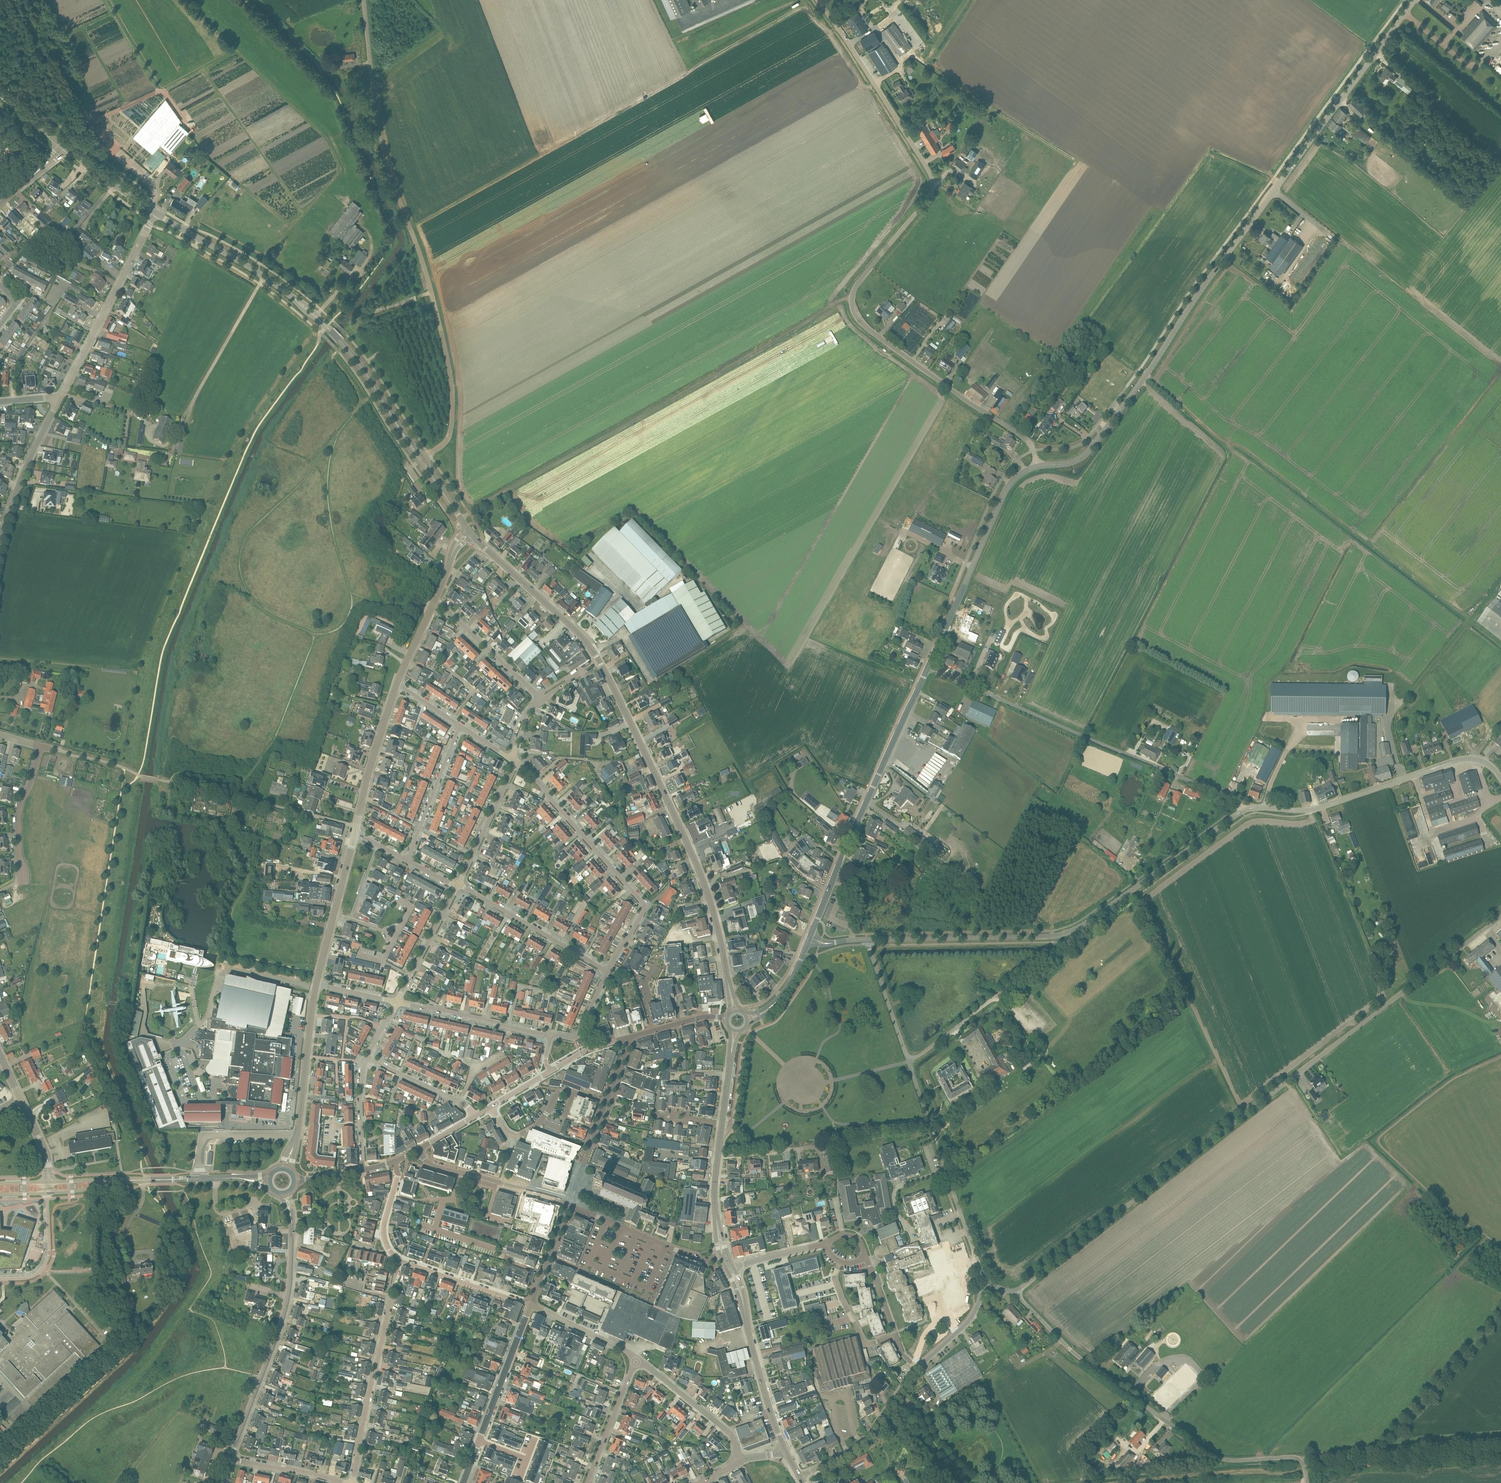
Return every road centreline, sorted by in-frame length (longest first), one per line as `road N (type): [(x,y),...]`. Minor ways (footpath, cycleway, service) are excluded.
road 1 (unclassified): [(1038,466),(1030,444),(857,318),(853,290),(928,199),(932,181),(816,0)]
road 2 (unclassified): [(1012,1290),(1500,918)]
road 3 (tertiary): [(1038,466),(1073,463),(1097,443),(1416,0)]
road 4 (tertiary): [(735,1011),(693,858),(612,684),(581,636),(472,535)]
road 5 (unclassified): [(430,453),(450,432),(450,375),(381,139),(363,0)]
road 6 (track): [(460,519),(851,299)]
road 7 (unclassified): [(866,939),(1062,935),(1243,811)]
road 8 (unclassified): [(1306,1482),(1295,1458),(1214,1460),(1063,1343),(1012,1290)]
road 9 (unclassified): [(1243,811),(1234,800),(927,669)]
road 10 (residential): [(357,826),(42,745)]
road 11 (track): [(1500,1058),(1450,1083),(1379,1142),(1464,1224),(1500,1244)]
road 12 (tertiary): [(810,938),(927,669)]
road 13 (tertiary): [(232,1458),(287,1305),(293,1237),(286,1193)]
road 14 (residential): [(608,971),(641,902),(515,760)]
road 15 (track): [(1295,1458),(1376,1451),(1500,1314)]
road 16 (track): [(147,489),(265,277)]
road 17 (tertiary): [(927,669),(1004,492),(1038,466)]
road 18 (unclassified): [(987,1284),(909,1062)]
road 19 (residential): [(351,1482),(394,1258)]
road 20 (unclassified): [(1500,778),(1478,760),(1457,759),(1313,809)]
road 21 (residential): [(61,397),(148,227)]
road 22 (tertiary): [(785,1449),(730,1268)]
road 23 (residential): [(608,971),(459,884)]
road 24 (tertiary): [(294,299),(157,215)]
road 25 (unclassified): [(800,1476),(862,1442),(914,1369)]
road 26 (residential): [(551,1035),(397,1002)]
road 27 (tertiary): [(298,1136),(317,984)]
road 28 (residential): [(0,537),(61,397)]
road 29 (residential): [(607,1103),(562,1091),(540,1123),(517,1136),(491,1107)]
road 30 (residential): [(740,1462),(729,1432),(638,1359)]
road 31 (tertiary): [(357,826),(397,683)]
road 32 (residential): [(408,862),(460,724)]
road 33 (residential): [(479,1441),(531,1305)]
road 34 (residential): [(394,1258),(531,1305)]
road 35 (residential): [(537,697),(435,601)]
road 36 (residential): [(20,880),(18,814),(42,745)]
road 37 (residential): [(459,884),(515,760)]
road 38 (unclassified): [(198,1179),(208,1135),(298,1136)]
road 39 (residential): [(588,1482),(638,1359)]
road 40 (residential): [(689,1255),(568,1204)]
road 41 (unclassified): [(909,1062),(866,939)]
road 42 (residential): [(397,1002),(456,886)]
road 43 (tertiary): [(399,426),(324,324)]
road 44 (residential): [(474,1117),(459,1100),(369,1058)]
road 45 (residential): [(719,1156),(809,1148),(824,1175)]
road 46 (residential): [(839,1263),(834,1278),(863,1341),(898,1336)]
road 47 (residential): [(350,1482),(232,1458)]
road 48 (residential): [(638,1359),(531,1305)]

